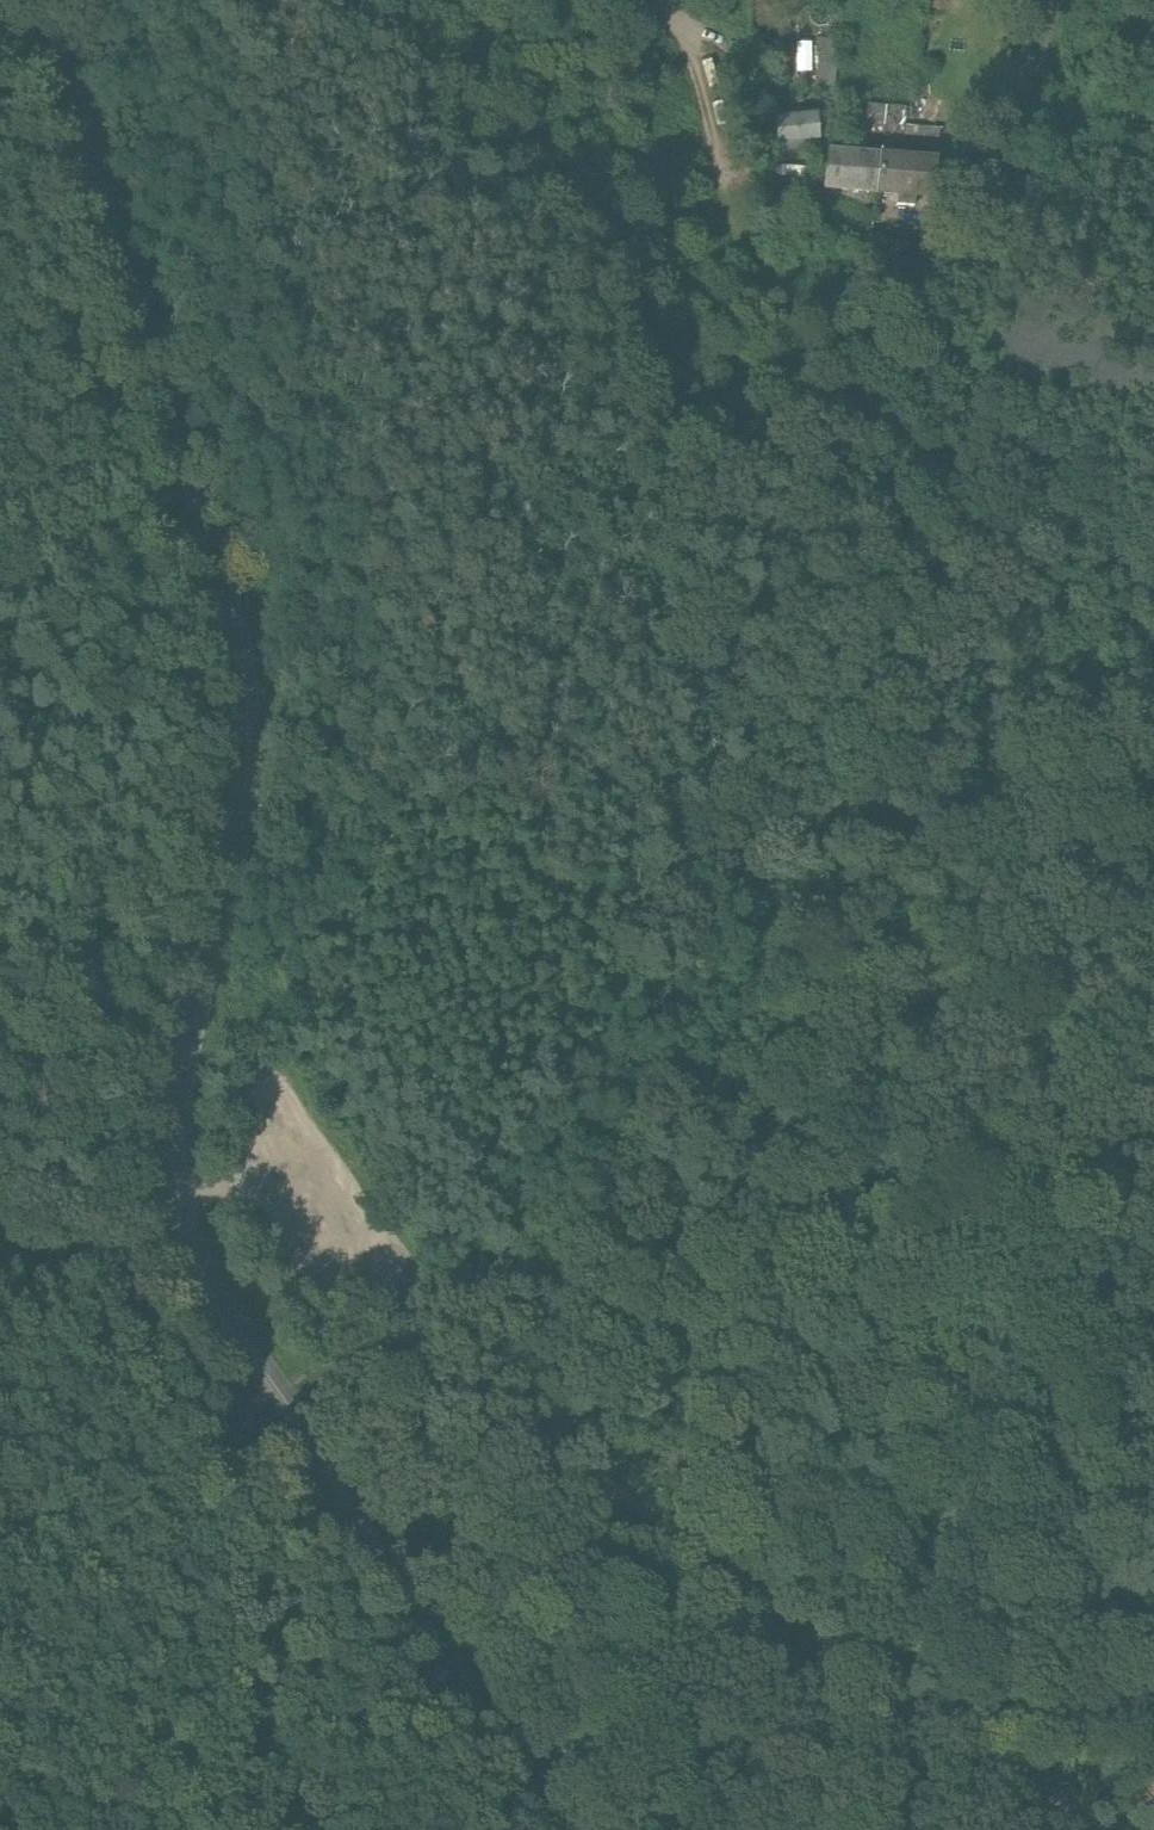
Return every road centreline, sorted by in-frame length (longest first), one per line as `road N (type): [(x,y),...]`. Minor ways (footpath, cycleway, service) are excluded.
road 1 (unclassified): [(576,1829),(279,1392),(197,1256),(176,1193),(172,1127),(183,1057),(225,905),(247,774),(240,655),(47,0)]
road 2 (track): [(233,1412),(353,1352),(410,1343),(1102,1829)]
road 3 (track): [(0,541),(42,929),(39,1087)]
road 4 (track): [(233,1412),(253,1441),(283,1526),(286,1585),(267,1683),(269,1742)]
road 5 (track): [(97,1252),(152,1330),(233,1412)]
road 6 (track): [(39,1087),(85,1186),(97,1252)]
road 7 (track): [(269,1742),(358,1829)]

